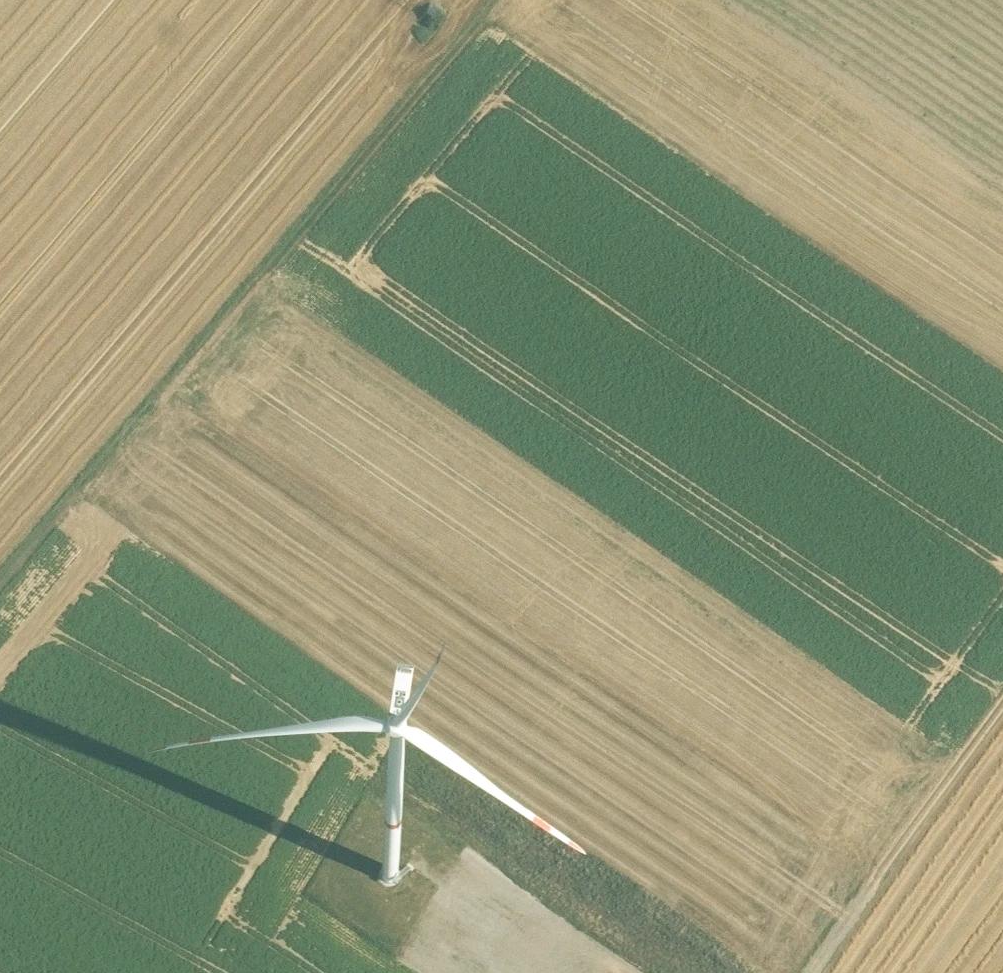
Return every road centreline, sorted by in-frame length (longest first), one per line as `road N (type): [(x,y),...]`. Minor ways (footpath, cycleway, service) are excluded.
road 1 (track): [(502,0),(0,585)]
road 2 (track): [(812,972),(1002,707)]

